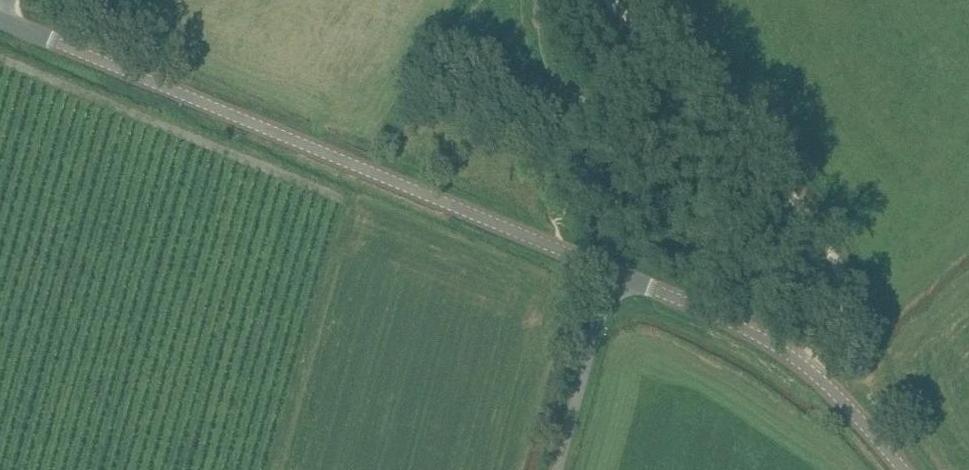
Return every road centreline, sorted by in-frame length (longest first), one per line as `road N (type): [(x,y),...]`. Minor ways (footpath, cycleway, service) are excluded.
road 1 (unclassified): [(612,272),(0,19)]
road 2 (track): [(659,51),(813,221),(837,261),(847,305),(834,351),(815,373)]
road 3 (unclassified): [(902,469),(838,395),(769,340),(612,272)]
road 4 (unclassified): [(556,469),(612,272)]

